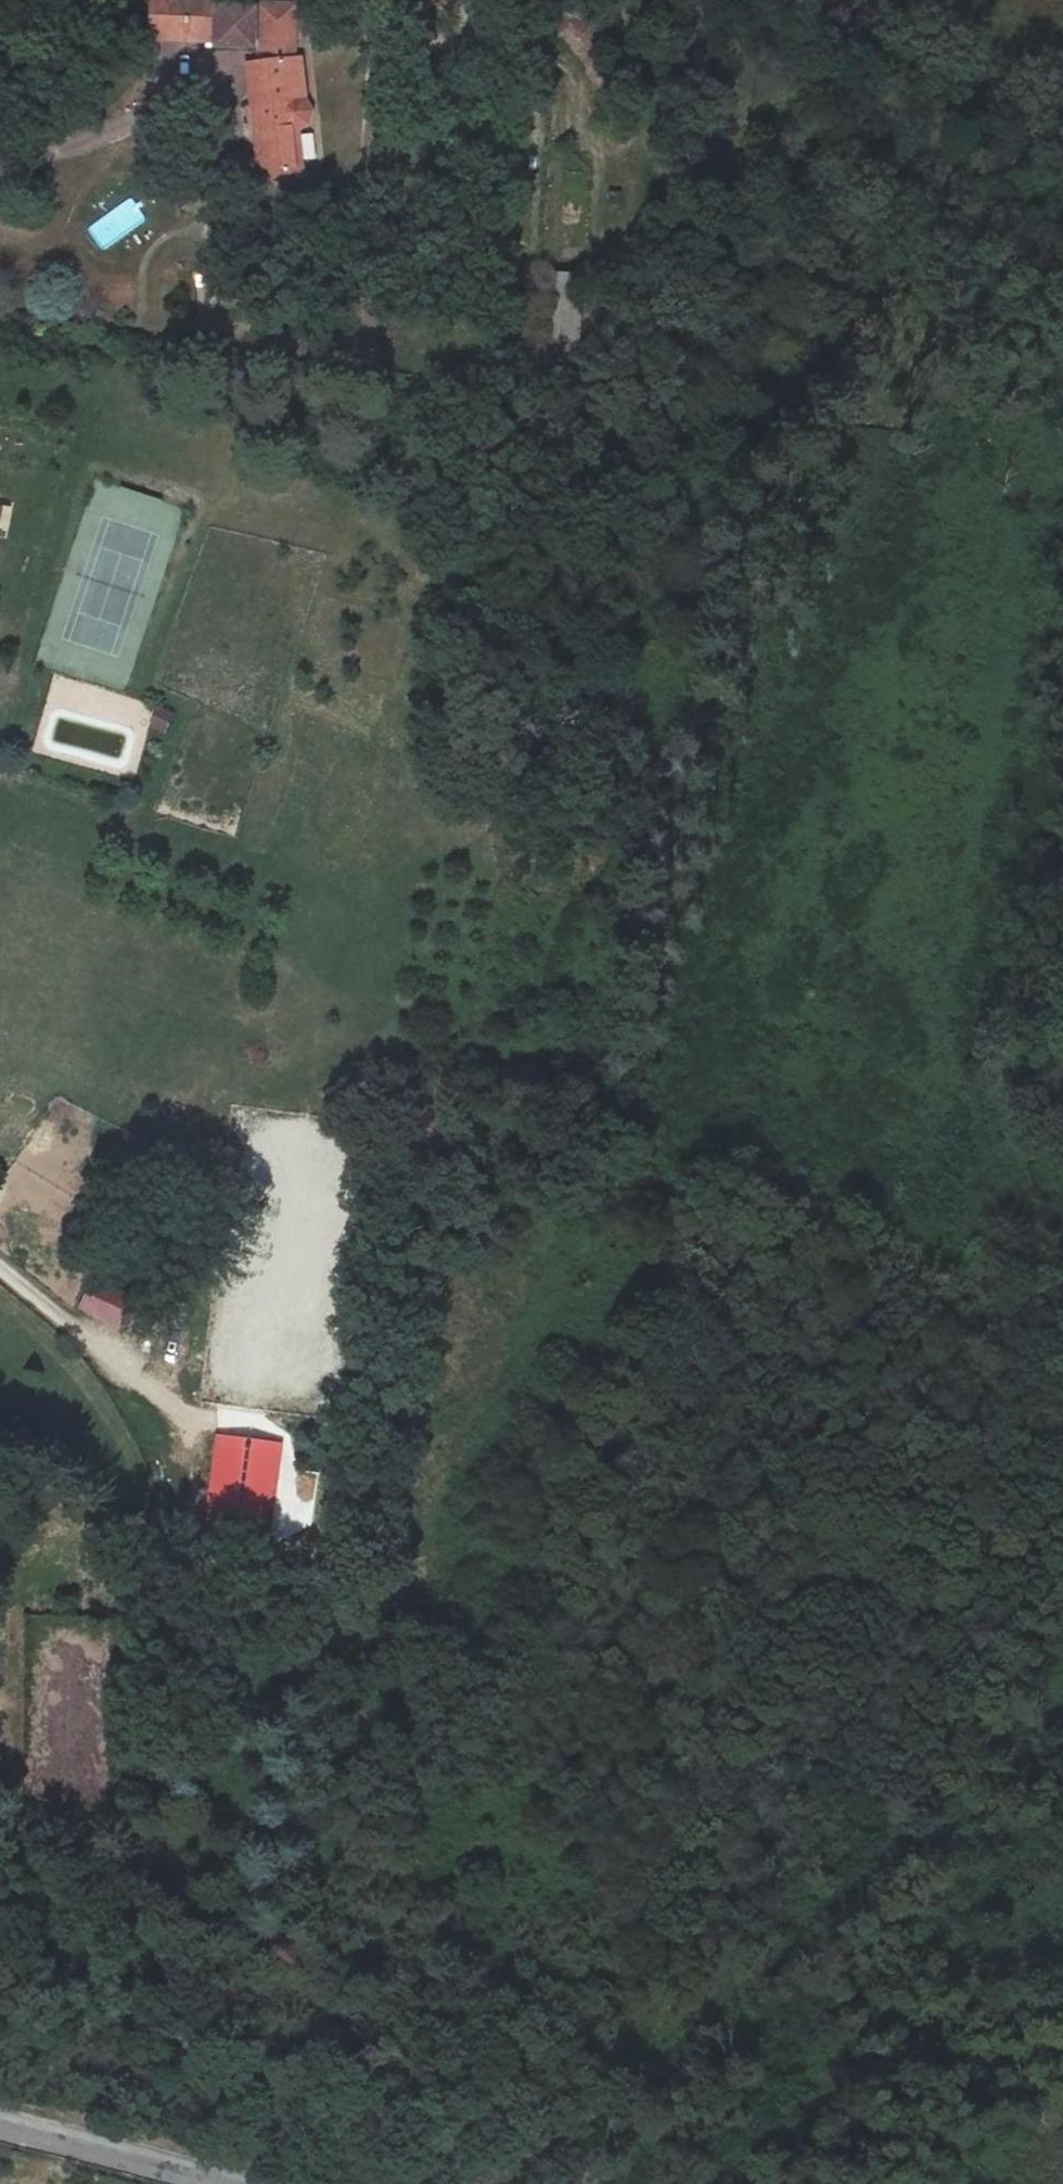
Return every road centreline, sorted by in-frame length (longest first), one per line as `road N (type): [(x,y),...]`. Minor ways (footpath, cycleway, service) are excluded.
road 1 (unclassified): [(210,2183),(0,2129)]
road 2 (track): [(163,103),(102,140),(0,167)]

